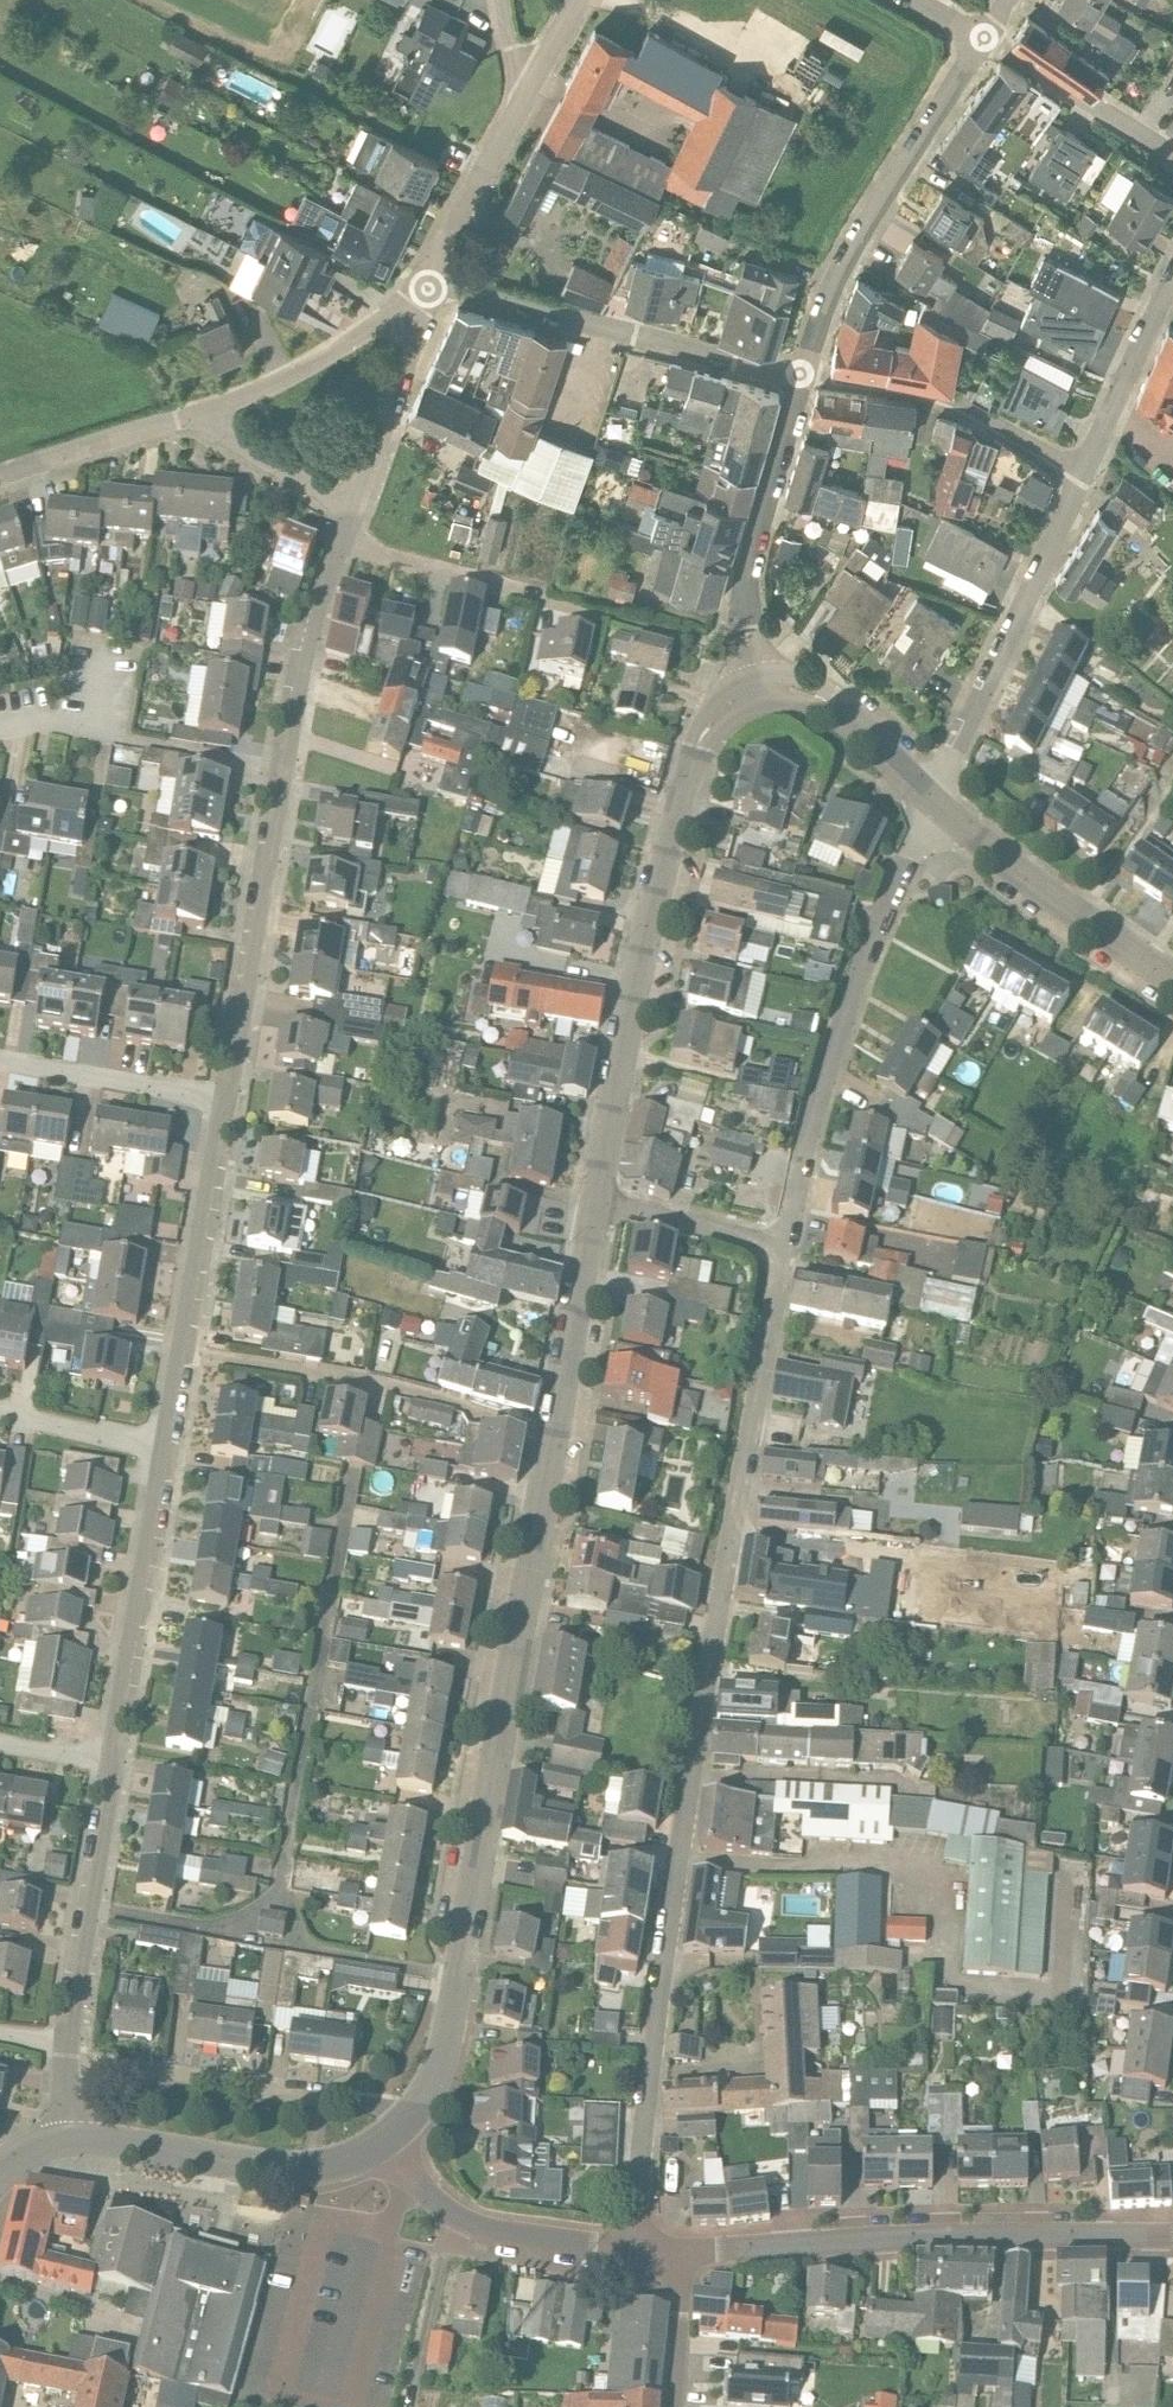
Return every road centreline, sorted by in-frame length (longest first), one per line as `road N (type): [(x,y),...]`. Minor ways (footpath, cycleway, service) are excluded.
road 1 (residential): [(633,2248),(664,1950),(784,1245)]
road 2 (tertiary): [(382,2138),(419,2097),(454,2000),(594,1199)]
road 3 (residential): [(230,1099),(310,653),(342,547)]
road 4 (tertiary): [(594,1199),(627,1014),(697,750),(735,698),(755,687)]
road 5 (residential): [(681,2253),(899,2237),(1172,2234)]
road 6 (residential): [(784,1245),(836,1042),(932,799)]
road 7 (residential): [(800,375),(424,283)]
road 8 (residential): [(800,375),(853,235),(983,38)]
road 9 (residential): [(1081,474),(932,799)]
road 10 (residential): [(167,1447),(230,1099)]
road 11 (residential): [(114,1766),(167,1447)]
road 12 (residential): [(755,687),(744,587),(800,375)]
road 13 (tertiary): [(68,2137),(282,2161),(338,2158),(382,2138)]
road 14 (residential): [(800,375),(958,404),(1081,474)]
road 15 (tertiary): [(1172,981),(932,799)]
road 16 (unclassified): [(633,2248),(481,2227),(435,2200),(382,2138)]
road 17 (residential): [(68,2043),(114,1766)]
road 18 (residential): [(213,411),(274,386),(424,283)]
road 19 (residential): [(579,605),(342,547)]
road 20 (residential): [(230,1099),(0,1057)]
road 21 (residential): [(348,504),(424,283)]
road 22 (residential): [(983,38),(1172,157)]
road 23 (residential): [(0,473),(213,411)]
road 24 (residential): [(424,283),(528,89)]
road 25 (tertiary): [(932,799),(832,706),(805,692),(755,687)]
road 26 (residential): [(1172,285),(1081,474)]
road 27 (residential): [(594,1199),(784,1245)]
road 28 (residential): [(167,1447),(0,1409)]
road 29 (residential): [(348,504),(223,436),(213,411)]
road 30 (residential): [(673,2406),(681,2253)]
road 31 (residential): [(133,741),(38,723),(0,728)]

